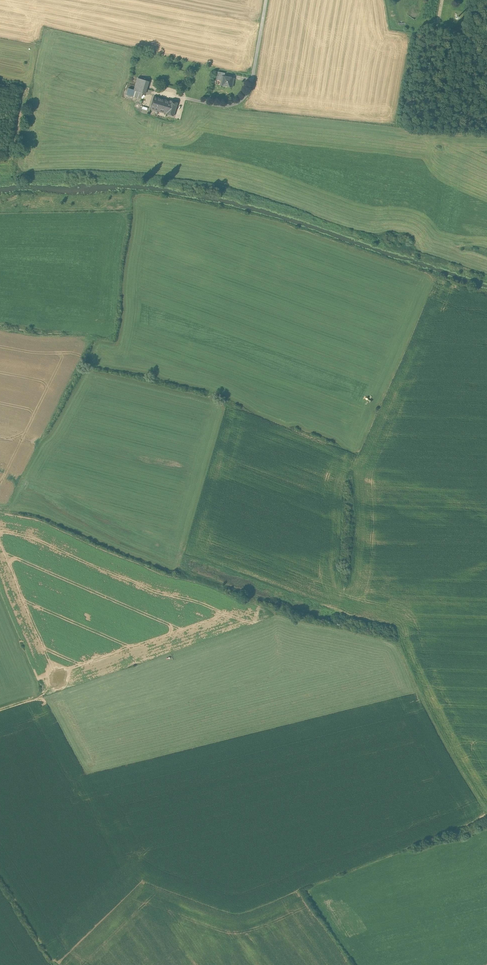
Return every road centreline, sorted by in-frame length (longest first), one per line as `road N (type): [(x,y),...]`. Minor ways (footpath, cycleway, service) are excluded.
road 1 (track): [(0,711),(248,628)]
road 2 (track): [(390,637),(486,816)]

